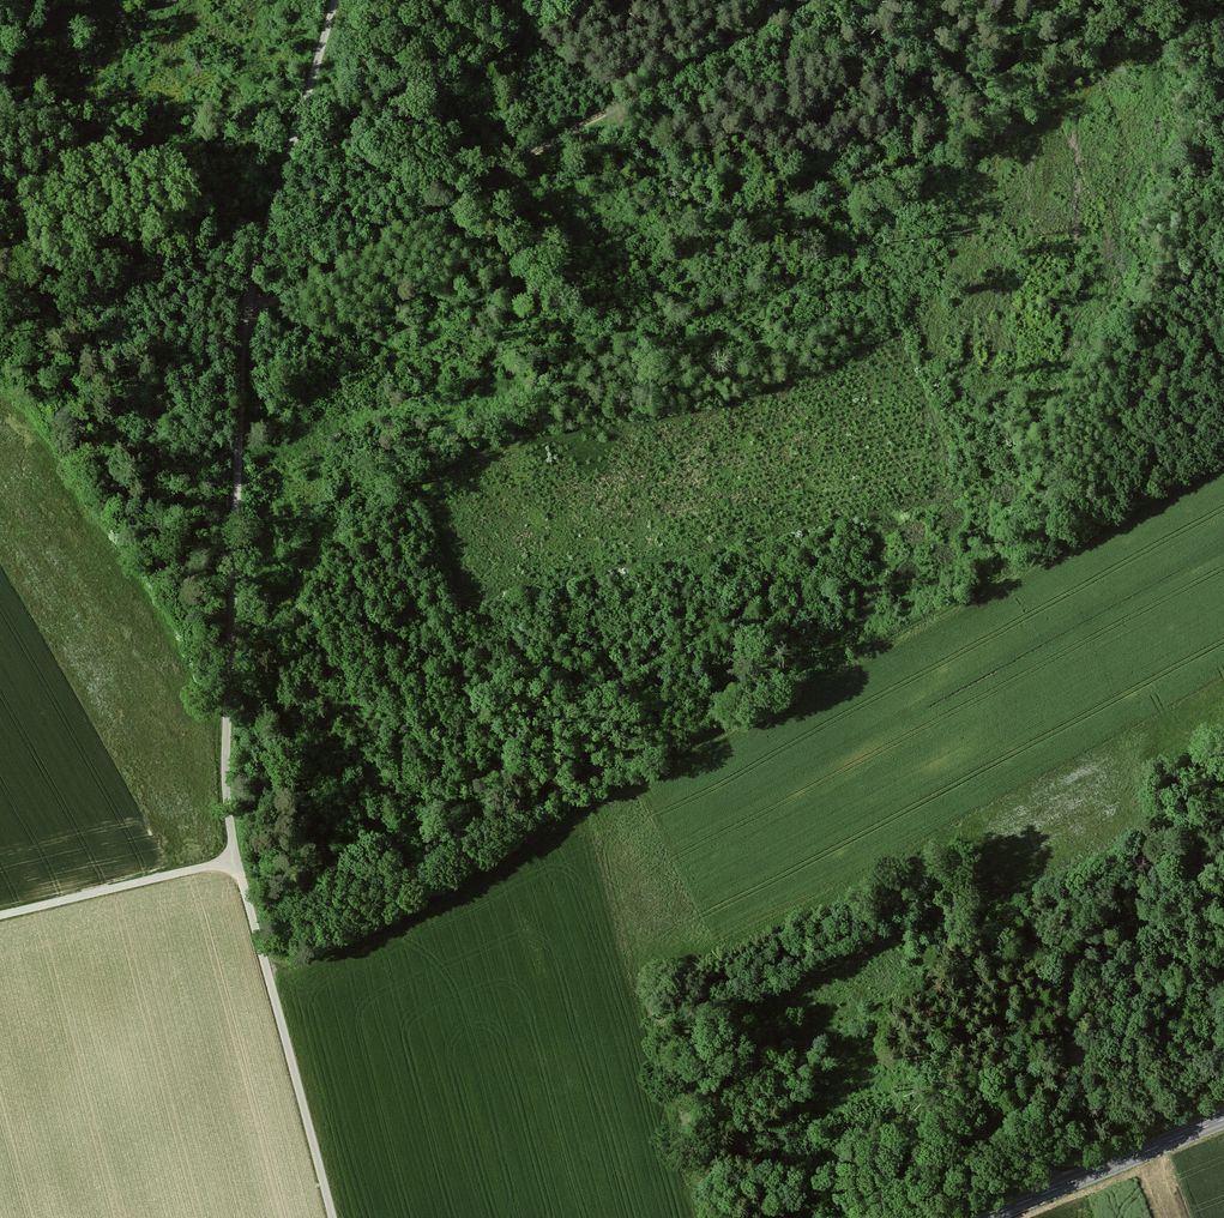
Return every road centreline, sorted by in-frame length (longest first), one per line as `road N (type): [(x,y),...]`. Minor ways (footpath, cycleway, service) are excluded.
road 1 (track): [(332,1217),(205,716),(245,315),(335,0)]
road 2 (track): [(1223,458),(270,989)]
road 3 (track): [(807,0),(245,315)]
road 4 (track): [(1067,1184),(948,806)]
road 5 (track): [(1223,1009),(1136,759)]
road 6 (secondary): [(1223,1119),(987,1217)]
road 7 (track): [(236,861),(0,918)]

